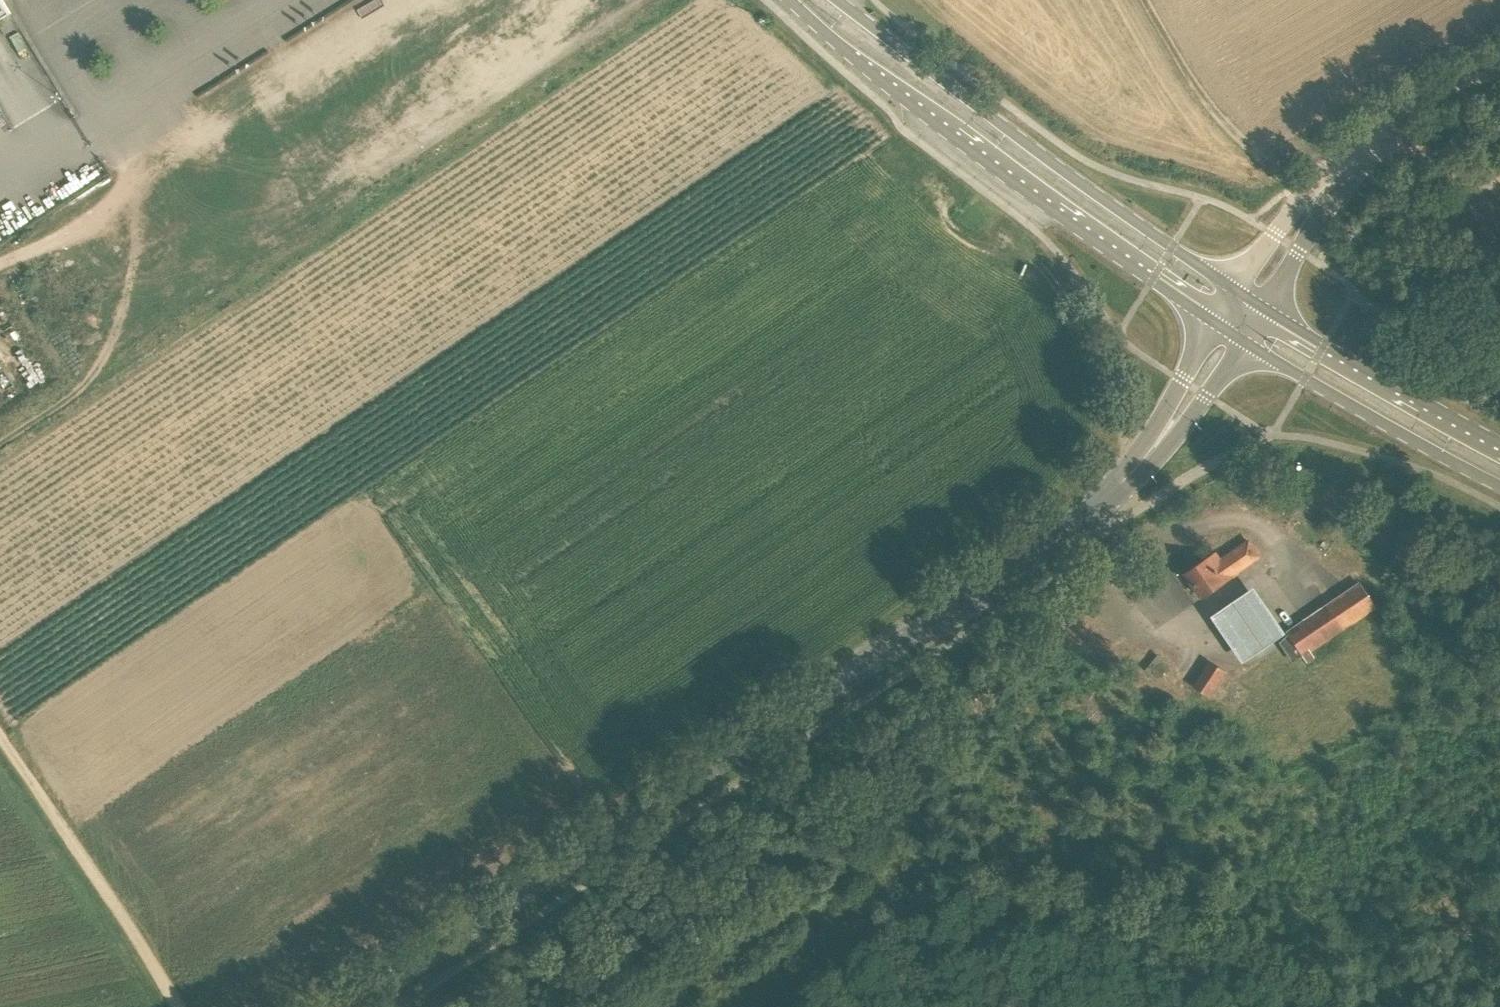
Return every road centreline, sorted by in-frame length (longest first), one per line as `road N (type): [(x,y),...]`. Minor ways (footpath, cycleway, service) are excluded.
road 1 (tertiary): [(1155,447),(1094,510),(939,619),(353,1006)]
road 2 (secondary): [(789,0),(1211,321)]
road 3 (secondary): [(1232,288),(839,0)]
road 4 (track): [(185,1006),(0,732)]
road 5 (secondary): [(1248,345),(1499,486)]
road 6 (track): [(1141,0),(1178,69),(1223,122),(1322,191)]
road 7 (secondary): [(1499,445),(1269,313)]
road 8 (tertiary): [(1155,447),(1208,399),(1248,345)]
road 9 (tertiary): [(1211,321),(1155,447)]
road 10 (unclassified): [(1322,191),(1295,208),(1232,288)]
road 11 (unclassified): [(1269,313),(1322,191)]
road 12 (track): [(1499,75),(1448,91),(1392,130)]

